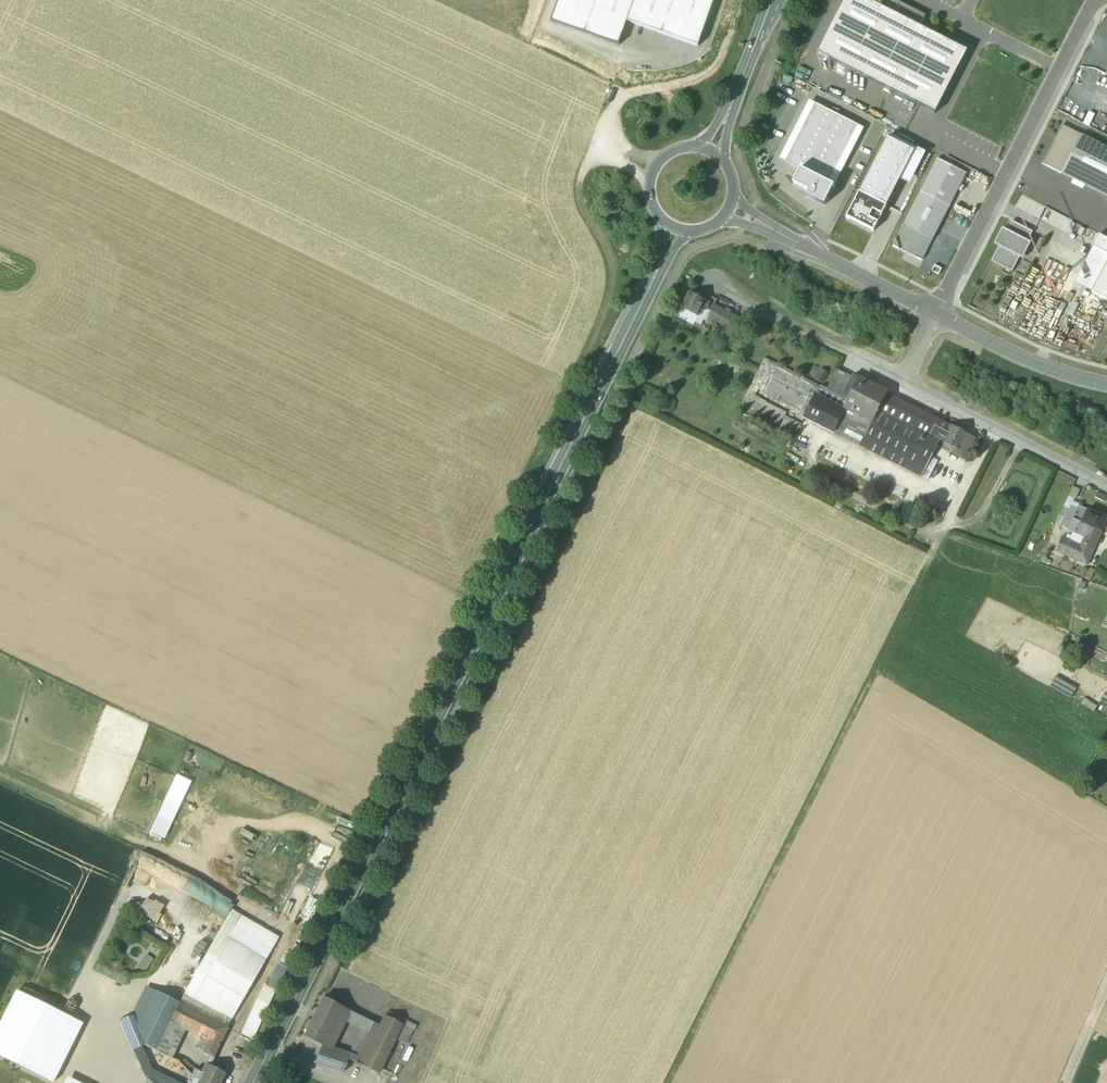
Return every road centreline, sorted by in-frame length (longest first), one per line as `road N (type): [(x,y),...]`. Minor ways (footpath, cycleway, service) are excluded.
road 1 (primary): [(267,1058),(656,277)]
road 2 (track): [(680,1082),(954,509)]
road 3 (residential): [(1100,0),(938,317)]
road 4 (track): [(565,394),(610,281),(574,199),(594,149)]
road 5 (track): [(619,155),(594,149),(613,104),(707,76),(742,0)]
road 6 (residential): [(903,386),(689,278)]
road 7 (residential): [(903,386),(1106,491)]
road 8 (unclassified): [(767,225),(938,317)]
road 9 (unclassified): [(938,317),(1037,365),(1106,385)]
road 10 (track): [(816,441),(808,466),(820,482),(939,543)]
road 11 (track): [(946,527),(976,528),(1019,445)]

